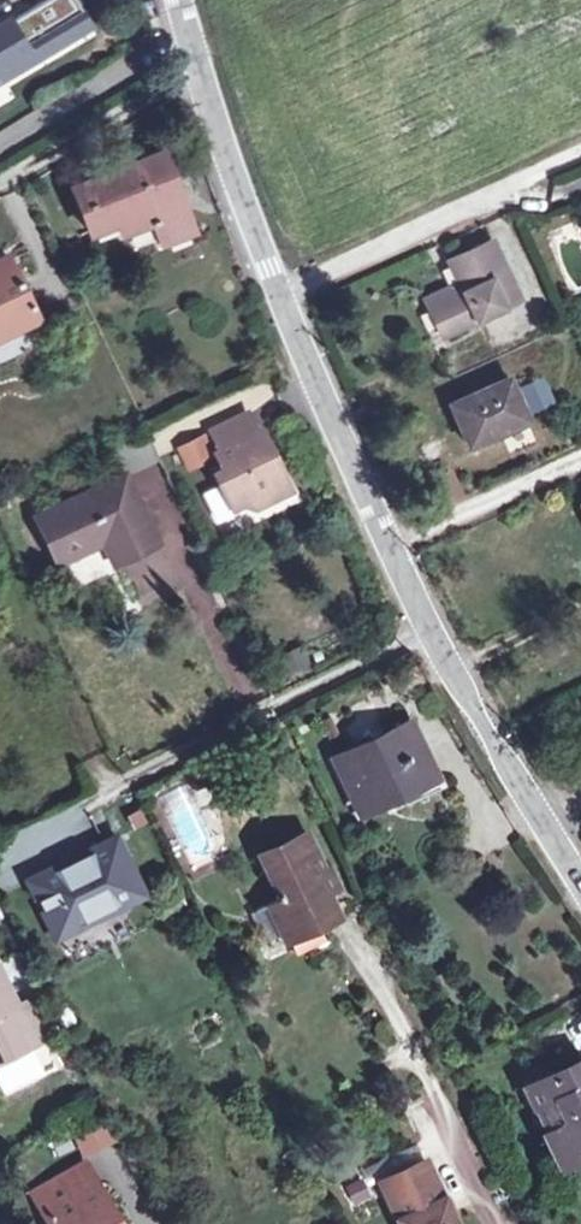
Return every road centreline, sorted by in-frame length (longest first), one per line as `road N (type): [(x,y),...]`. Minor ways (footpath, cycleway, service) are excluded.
road 1 (residential): [(181,30),(254,237),(423,624),(495,758),(580,881)]
road 2 (residential): [(181,30),(0,138)]
road 3 (track): [(322,0),(189,60)]

